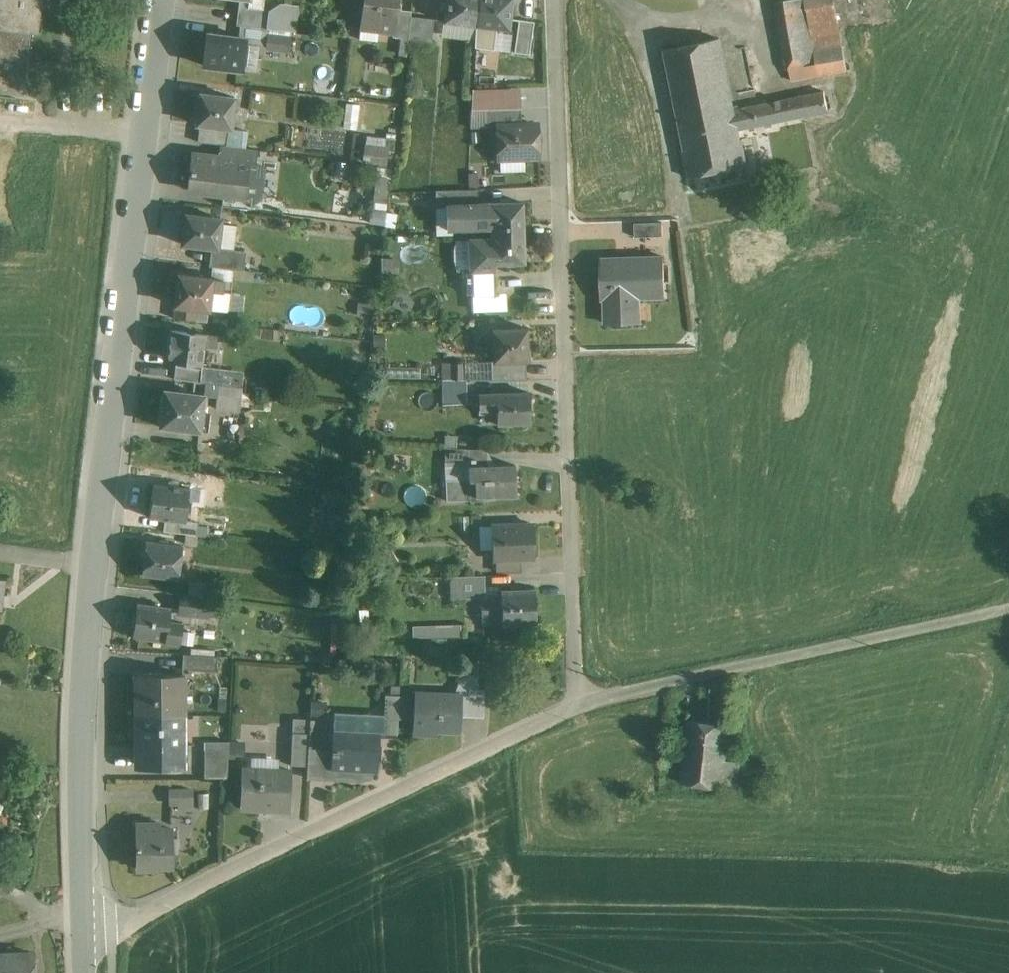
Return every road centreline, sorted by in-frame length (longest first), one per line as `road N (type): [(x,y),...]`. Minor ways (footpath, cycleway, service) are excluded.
road 1 (tertiary): [(88,935),(90,661),(160,0)]
road 2 (residential): [(556,0),(582,700)]
road 3 (residential): [(582,700),(88,935)]
road 4 (residential): [(582,700),(1008,612)]

